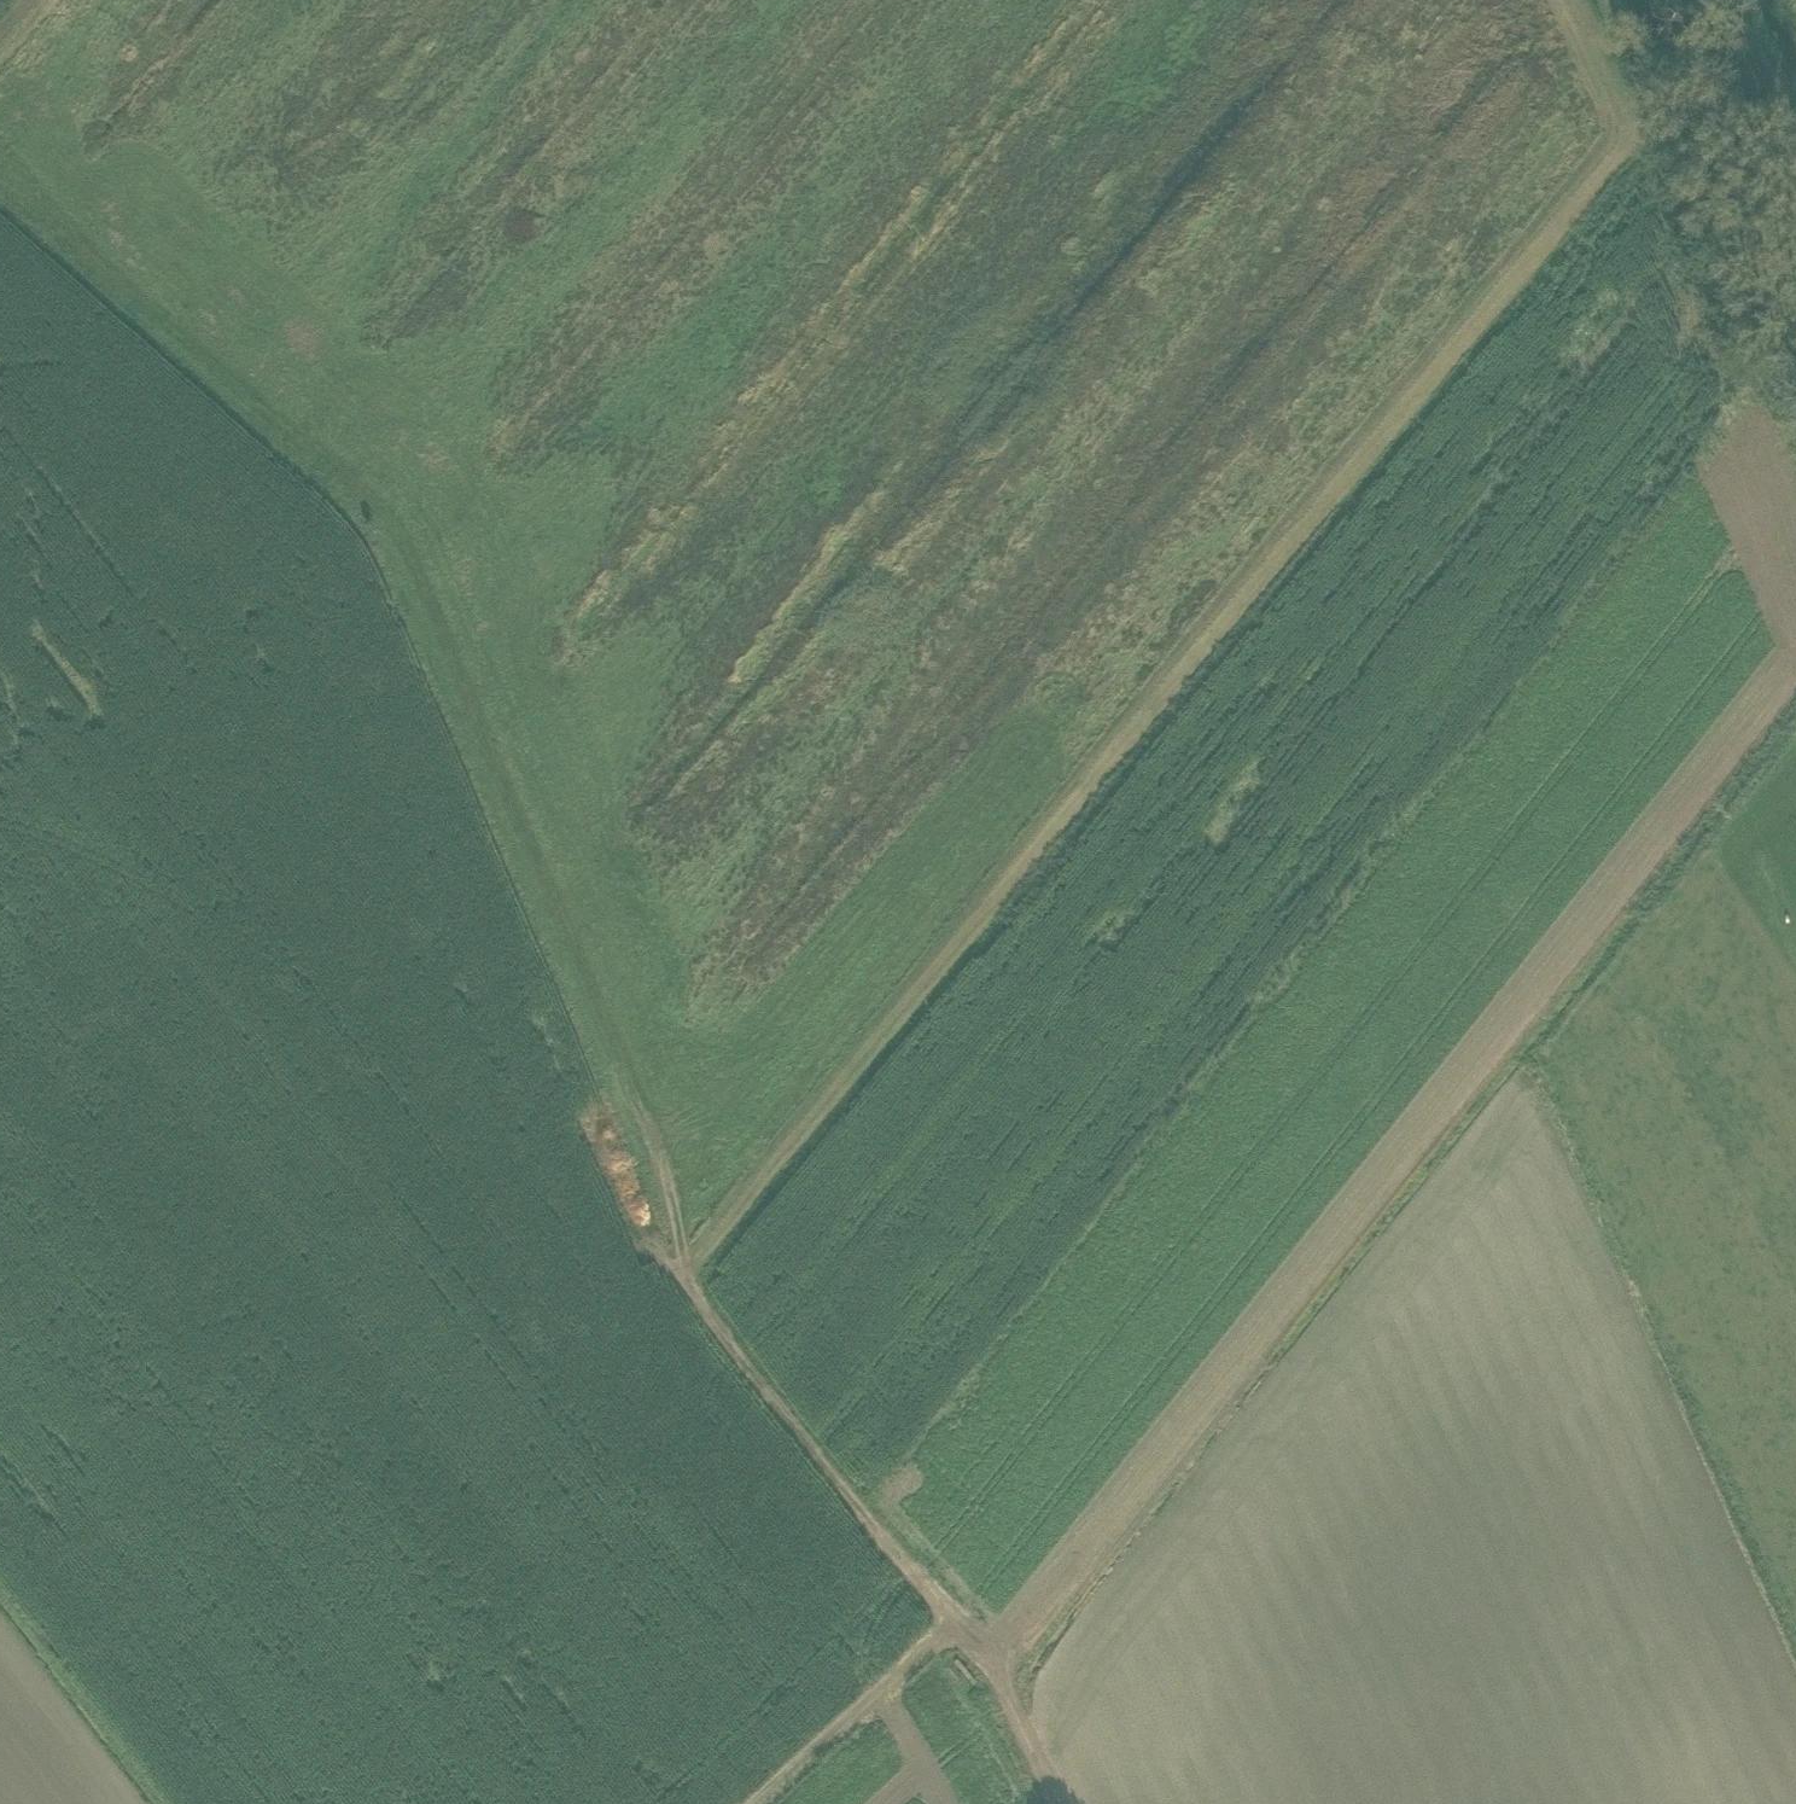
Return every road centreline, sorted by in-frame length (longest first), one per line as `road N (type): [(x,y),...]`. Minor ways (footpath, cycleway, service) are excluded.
road 1 (track): [(1056,1803),(992,1664),(681,1274)]

